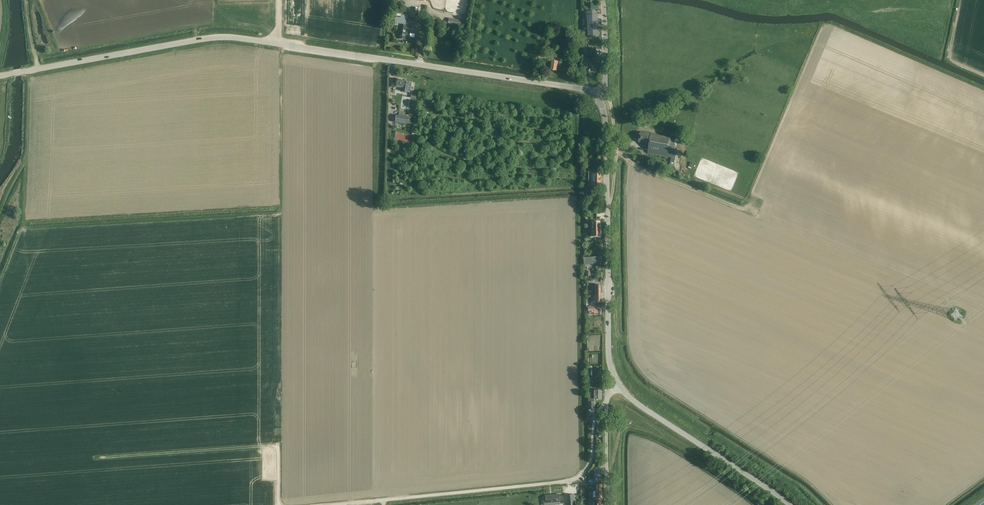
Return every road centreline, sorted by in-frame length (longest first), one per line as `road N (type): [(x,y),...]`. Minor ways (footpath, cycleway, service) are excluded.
road 1 (unclassified): [(0,76),(225,37),(596,95)]
road 2 (unclassified): [(618,385),(608,351),(606,124),(596,95)]
road 3 (track): [(278,504),(278,445),(100,458)]
road 4 (track): [(335,504),(567,481)]
road 5 (unclassified): [(790,504),(618,385)]
road 6 (residential): [(607,504),(606,403),(618,385)]

